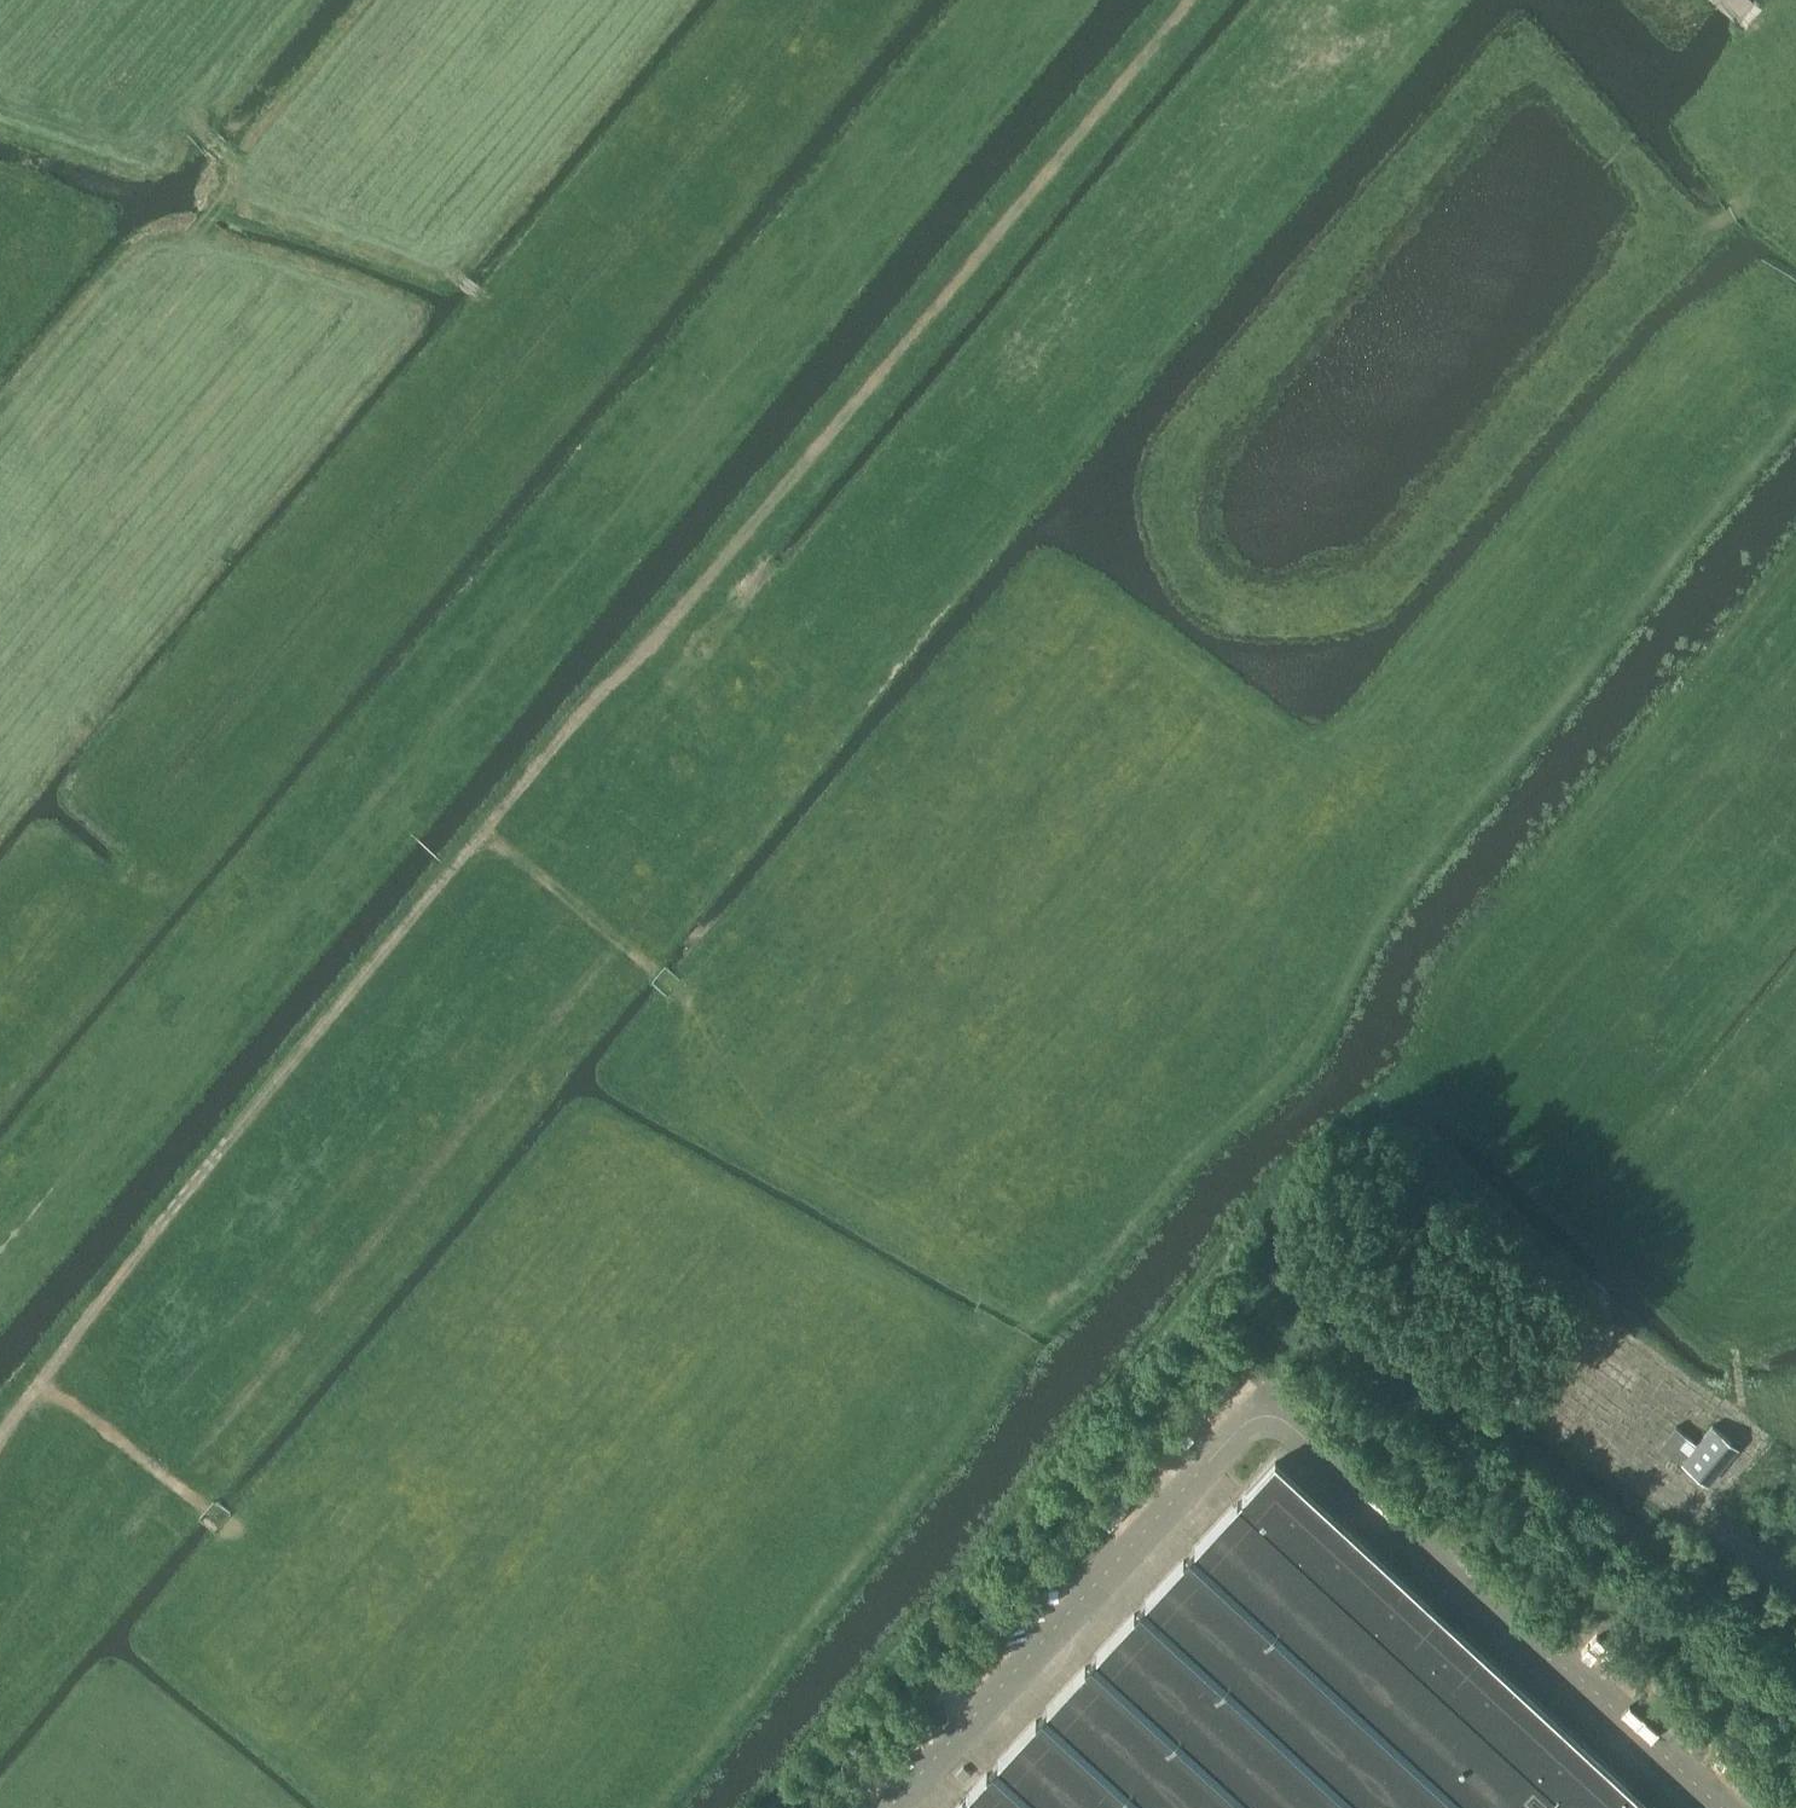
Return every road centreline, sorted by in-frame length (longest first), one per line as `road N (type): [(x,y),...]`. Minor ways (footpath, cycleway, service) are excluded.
road 1 (track): [(35,1389),(481,836),(1189,0)]
road 2 (track): [(0,1447),(35,1389),(275,1550)]

